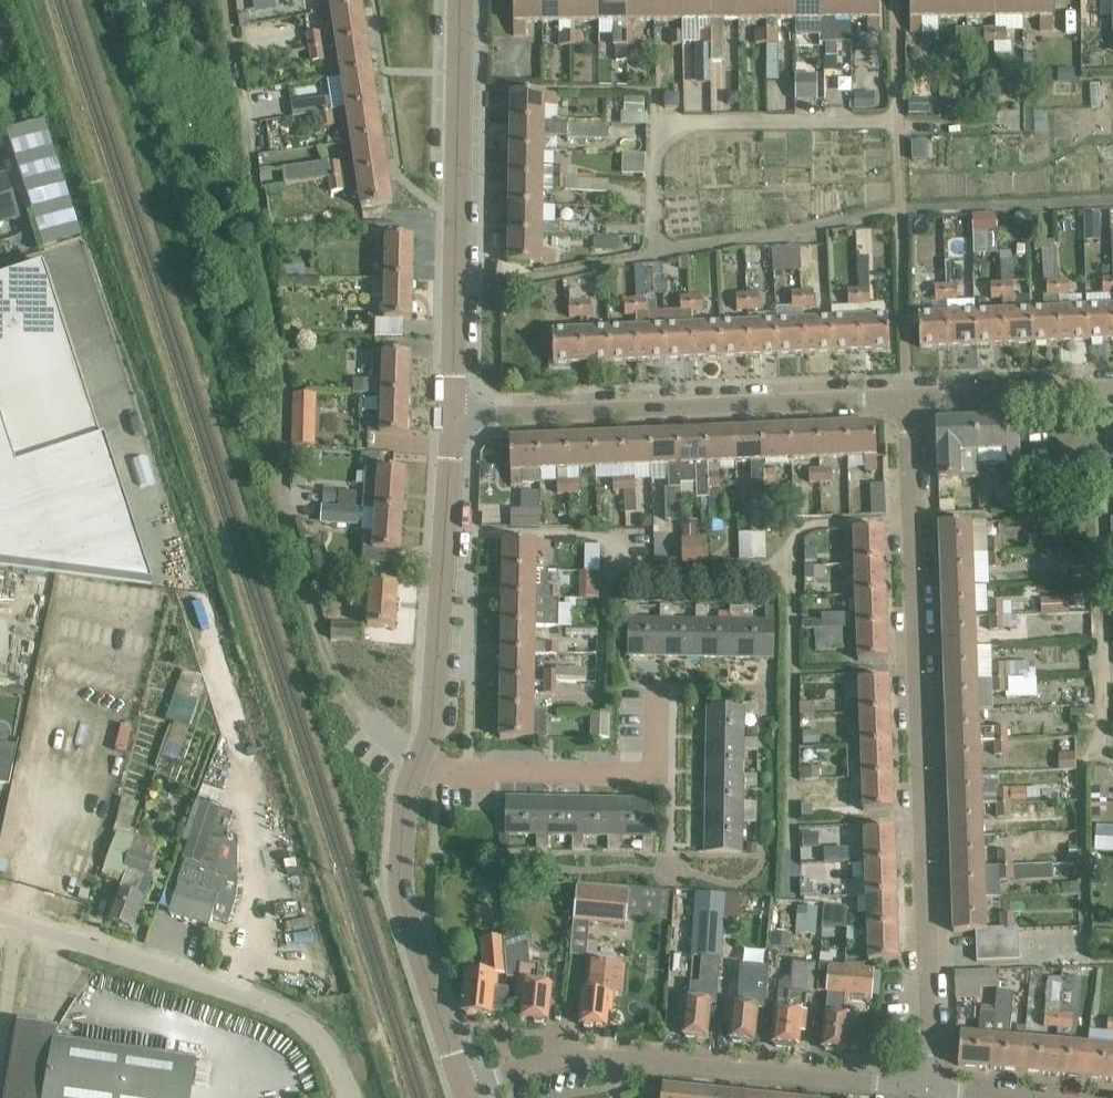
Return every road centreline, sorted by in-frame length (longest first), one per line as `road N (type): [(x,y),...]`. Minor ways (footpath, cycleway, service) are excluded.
road 1 (track): [(226,0),(278,342),(284,516),(307,602),(336,675),(365,718)]
road 2 (residential): [(907,400),(931,1087)]
road 3 (residential): [(931,1087),(596,1053),(465,1084)]
road 4 (residential): [(454,419),(907,400)]
road 5 (residential): [(901,215),(513,282),(455,284)]
road 6 (residential): [(24,927),(264,994),(307,1023),(344,1097)]
road 7 (residential): [(454,419),(432,727),(416,761)]
road 8 (residential): [(416,761),(406,792),(401,879),(465,1084)]
road 9 (residential): [(416,761),(471,775),(654,777),(655,695)]
road 10 (residential): [(1100,676),(1093,392)]
road 11 (residential): [(462,0),(455,284)]
road 12 (residential): [(896,0),(901,215)]
road 13 (residential): [(1112,200),(901,215)]
road 14 (residential): [(907,400),(1093,392)]
road 15 (residential): [(901,215),(907,400)]
road 16 (residential): [(1072,1097),(931,1087)]
road 17 (residential): [(455,284),(454,419)]

